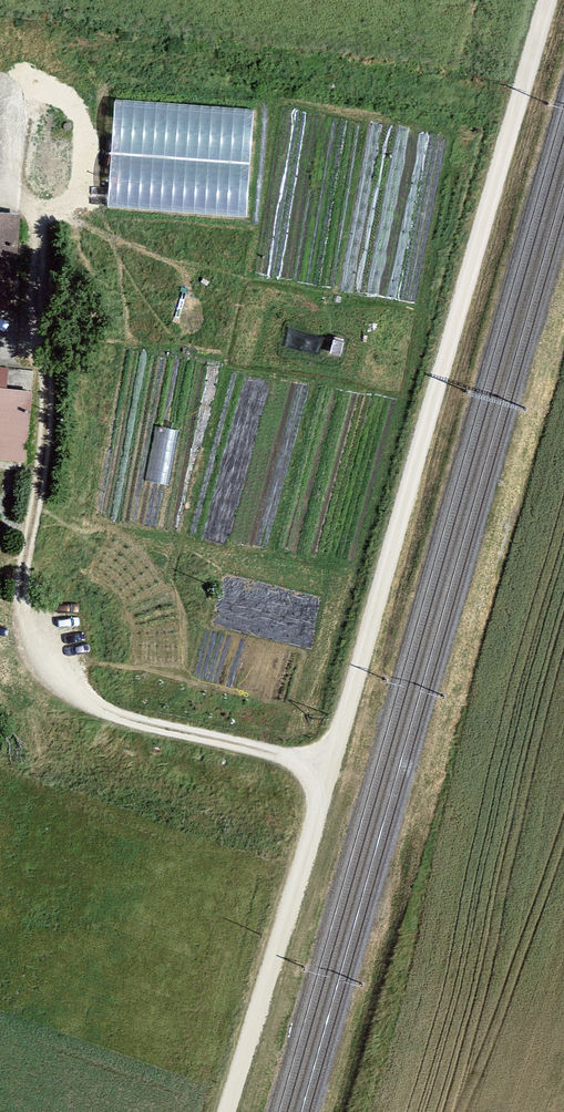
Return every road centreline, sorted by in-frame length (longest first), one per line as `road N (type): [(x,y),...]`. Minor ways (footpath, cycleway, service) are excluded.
road 1 (track): [(551,0),(228,1111)]
road 2 (track): [(330,775),(78,702),(33,644),(26,561),(50,359),(36,220)]

